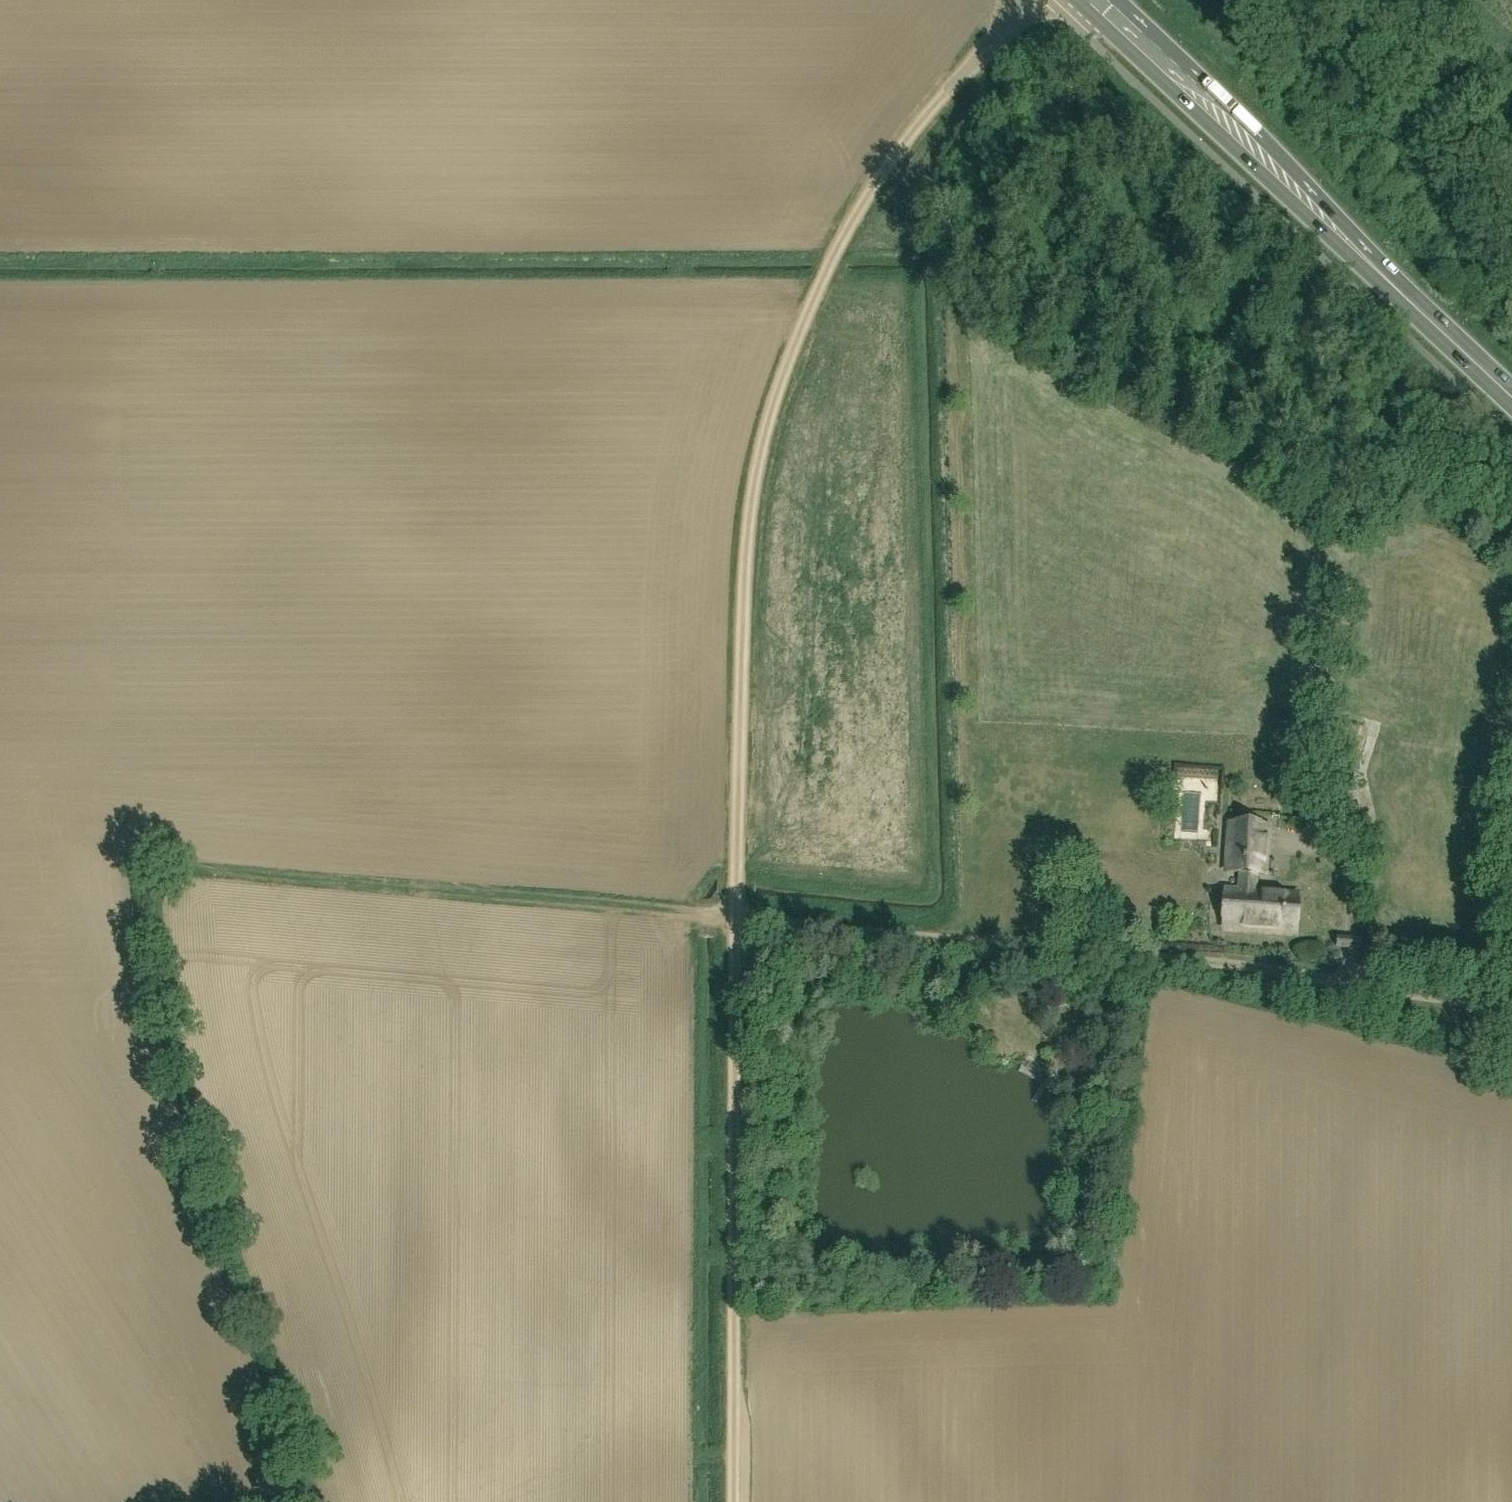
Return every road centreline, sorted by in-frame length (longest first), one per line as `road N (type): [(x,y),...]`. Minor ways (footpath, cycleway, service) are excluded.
road 1 (track): [(732,1501),(734,824),(745,553),(763,433),(776,378),(813,294),(889,156),(967,62),(1035,0)]
road 2 (primary): [(1088,0),(1511,396)]

